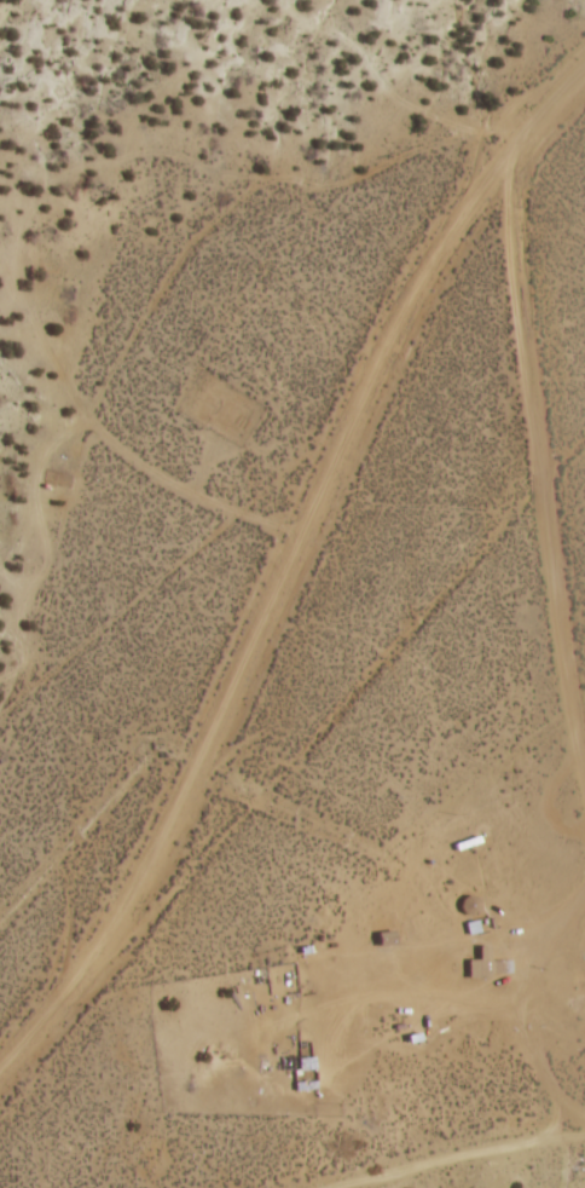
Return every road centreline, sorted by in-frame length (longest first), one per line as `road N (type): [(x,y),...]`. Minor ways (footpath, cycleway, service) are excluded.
road 1 (track): [(584,134),(563,226),(583,386),(532,513),(120,997),(0,1119)]
road 2 (tertiary): [(0,1069),(133,911),(438,238),(584,69)]
road 3 (tertiary): [(584,1138),(500,1148),(360,1187)]

